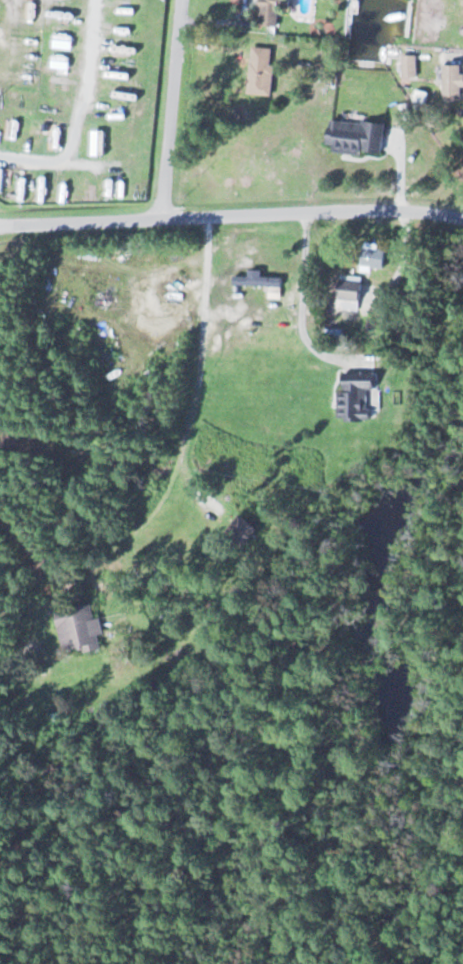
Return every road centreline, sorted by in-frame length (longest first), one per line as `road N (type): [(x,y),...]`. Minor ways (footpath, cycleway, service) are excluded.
road 1 (residential): [(0,230),(159,219),(462,219)]
road 2 (residential): [(159,219),(181,0)]

